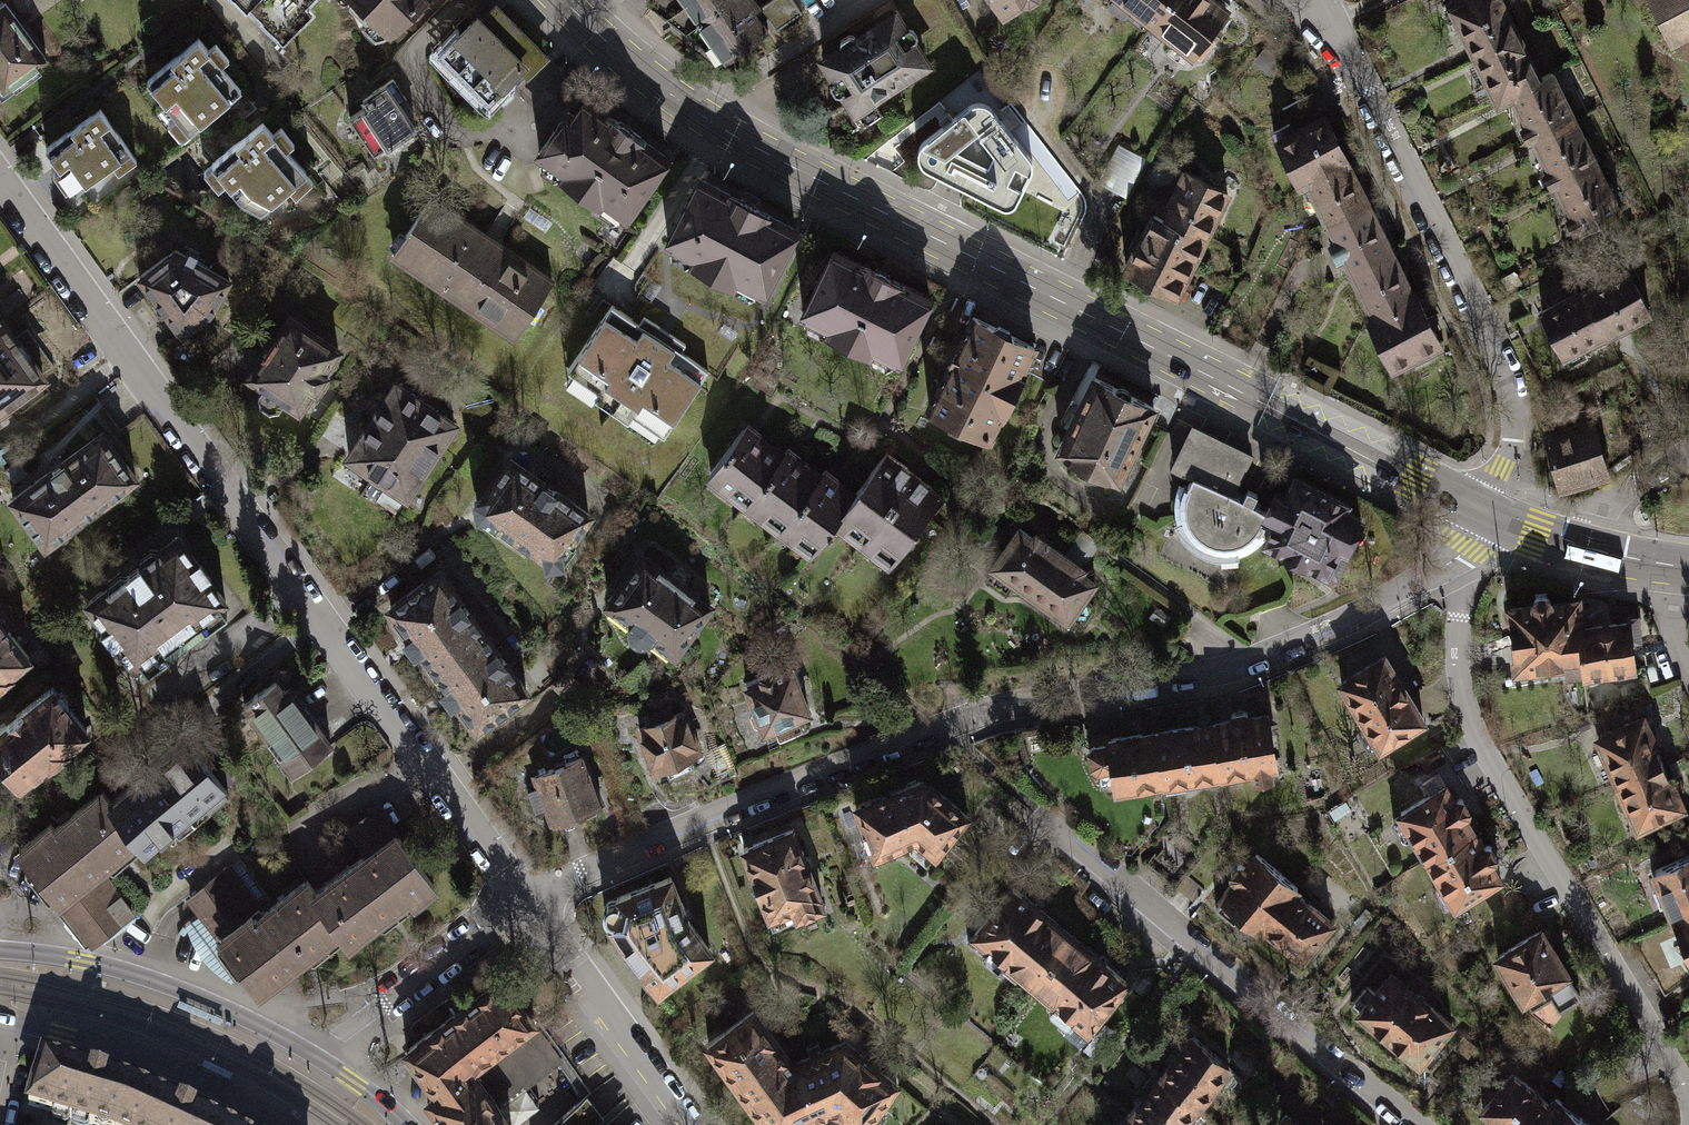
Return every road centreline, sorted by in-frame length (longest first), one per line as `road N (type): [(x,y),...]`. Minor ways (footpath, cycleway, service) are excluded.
road 1 (secondary): [(564,0),(656,85),(759,149),(1484,514)]
road 2 (residential): [(1458,558),(1368,611),(1242,664),(1003,705),(524,901)]
road 3 (residential): [(0,183),(524,901)]
road 4 (residential): [(1458,558),(1456,656),(1468,717),(1496,778),(1688,1095)]
road 5 (residential): [(1414,1124),(1043,816)]
road 6 (residential): [(1368,93),(1504,372),(1512,443),(1484,514)]
road 7 (secondary): [(313,1053),(139,975),(0,950)]
road 8 (secondary): [(0,1016),(171,1069),(281,1124)]
road 9 (residential): [(687,1124),(524,901)]
road 10 (residential): [(524,901),(313,1053)]
road 11 (residential): [(1580,548),(1595,508),(1688,450)]

